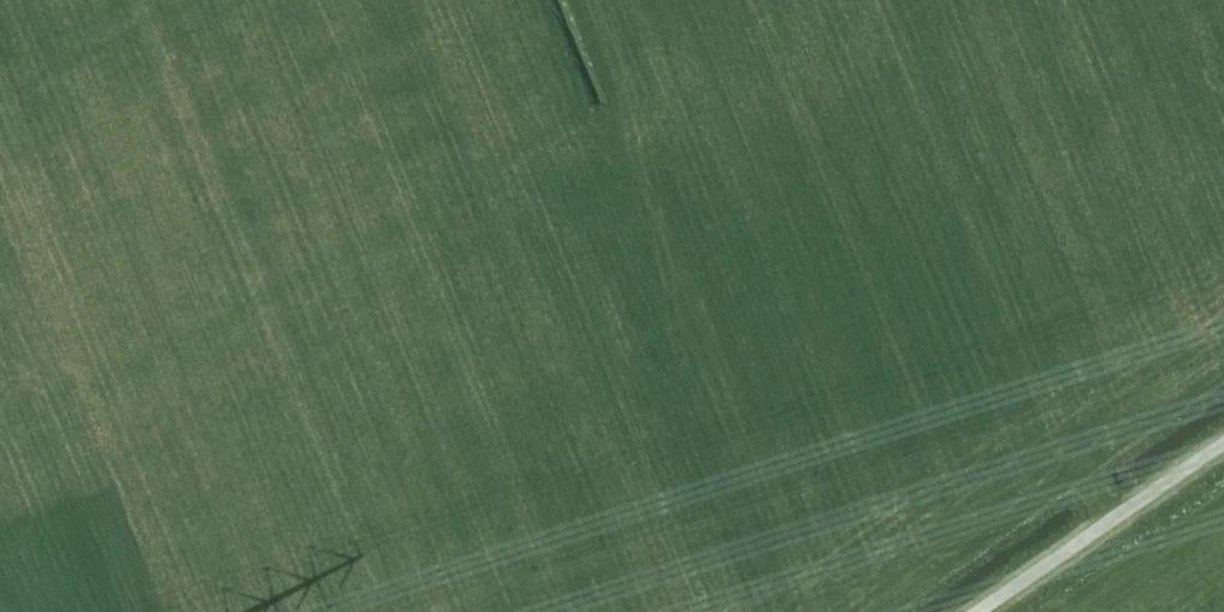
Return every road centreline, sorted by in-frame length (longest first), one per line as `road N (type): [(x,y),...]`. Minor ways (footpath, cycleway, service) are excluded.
road 1 (track): [(1223,441),(976,611)]

